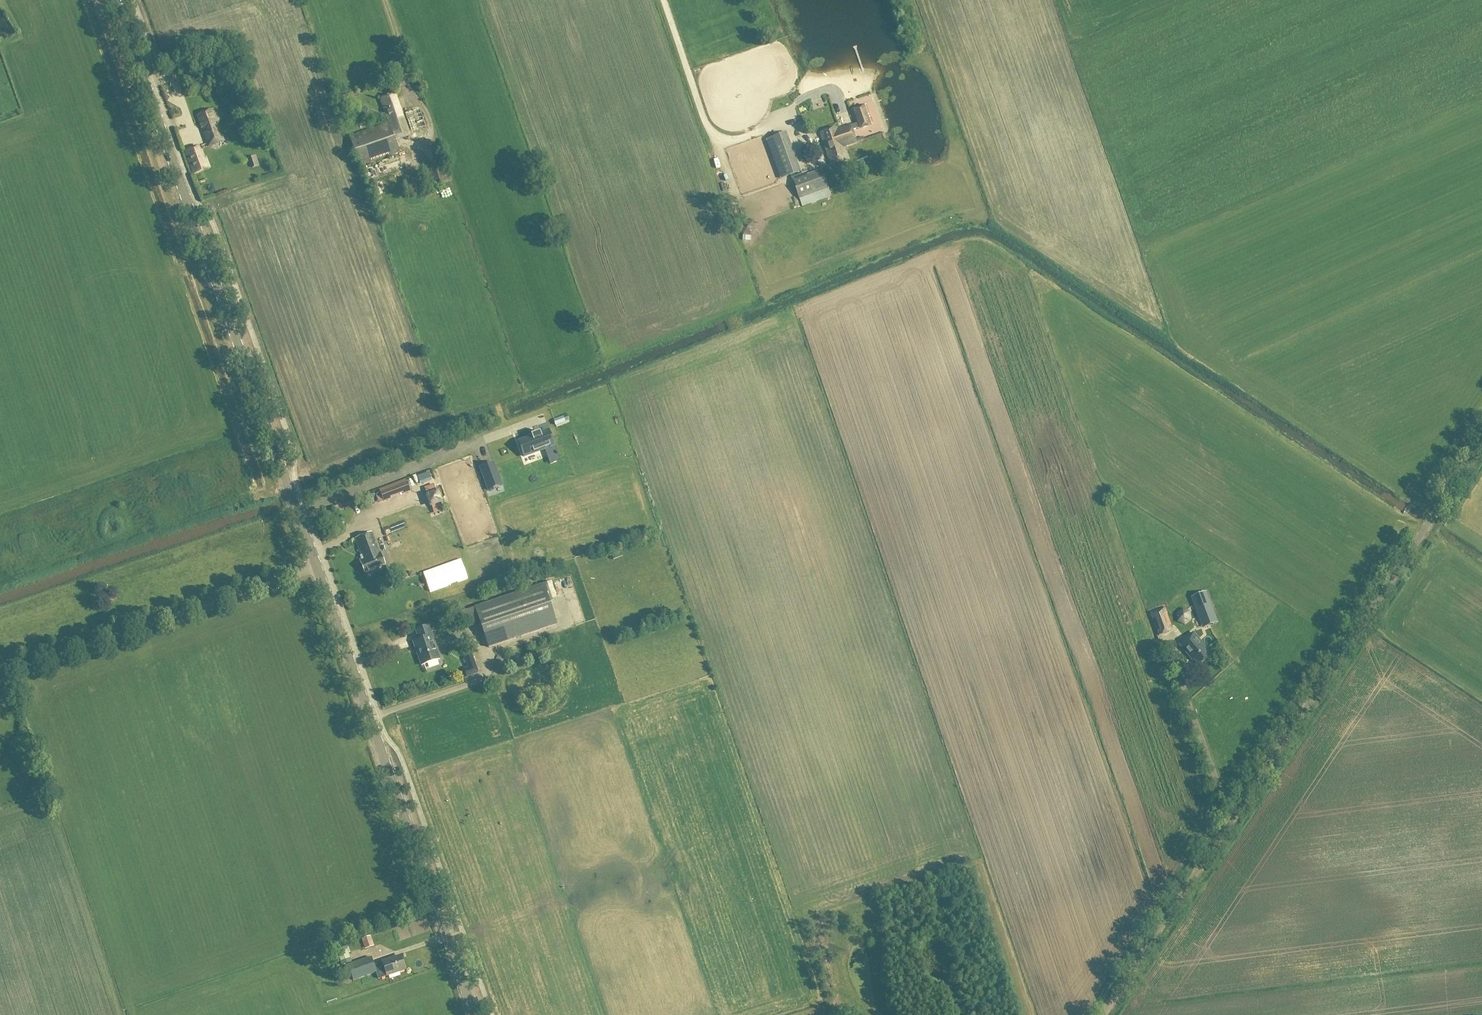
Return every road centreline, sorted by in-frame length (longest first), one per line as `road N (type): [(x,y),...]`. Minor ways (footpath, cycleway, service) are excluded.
road 1 (tertiary): [(473,1014),(115,0)]
road 2 (unclassified): [(1100,1014),(1481,440)]

